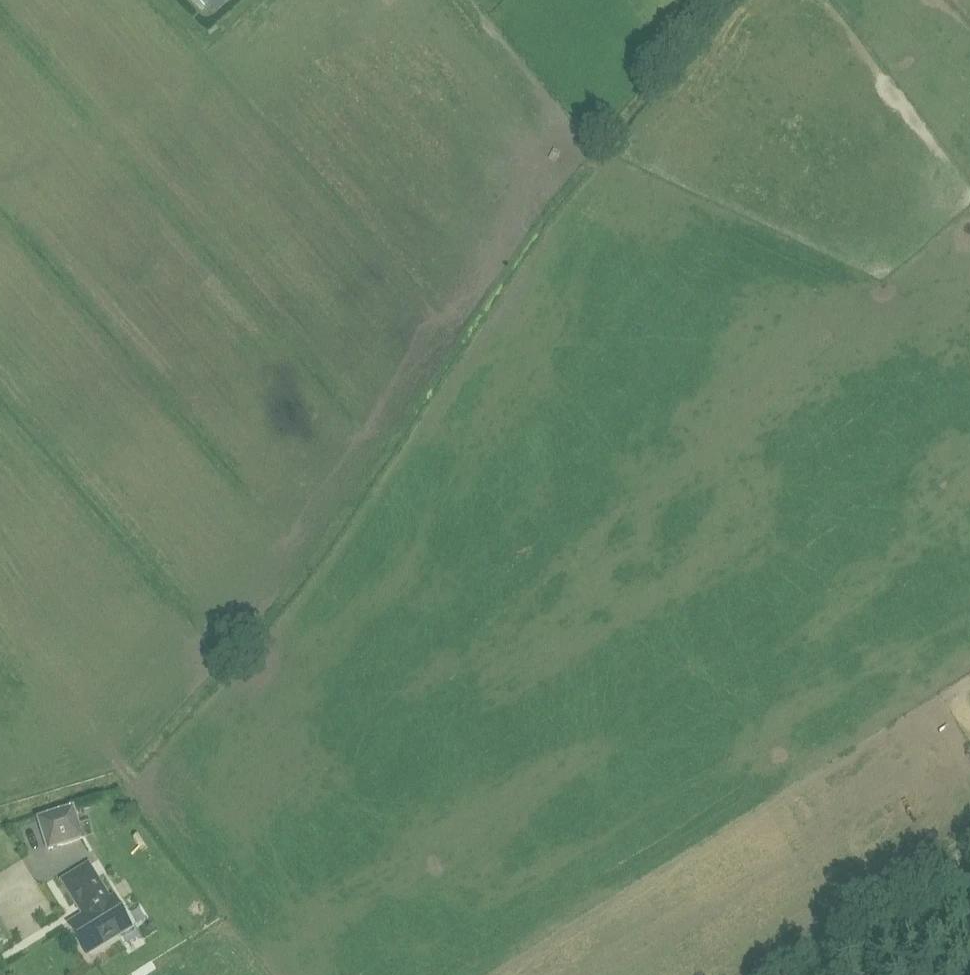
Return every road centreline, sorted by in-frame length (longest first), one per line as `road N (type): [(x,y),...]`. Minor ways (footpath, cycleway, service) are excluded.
road 1 (track): [(774,974),(969,855)]

